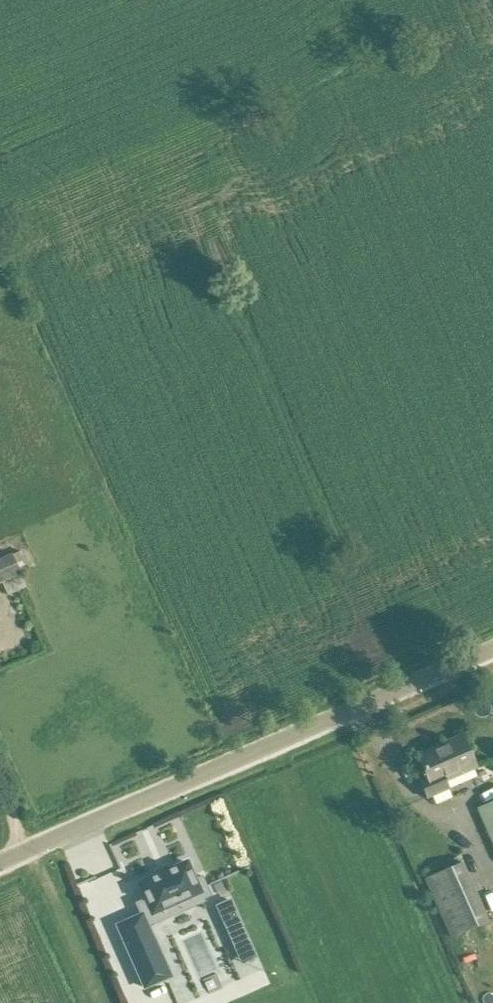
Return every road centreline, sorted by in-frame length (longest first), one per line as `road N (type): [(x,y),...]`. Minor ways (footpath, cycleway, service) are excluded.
road 1 (unclassified): [(0,862),(492,648)]
road 2 (track): [(26,851),(94,1002)]

